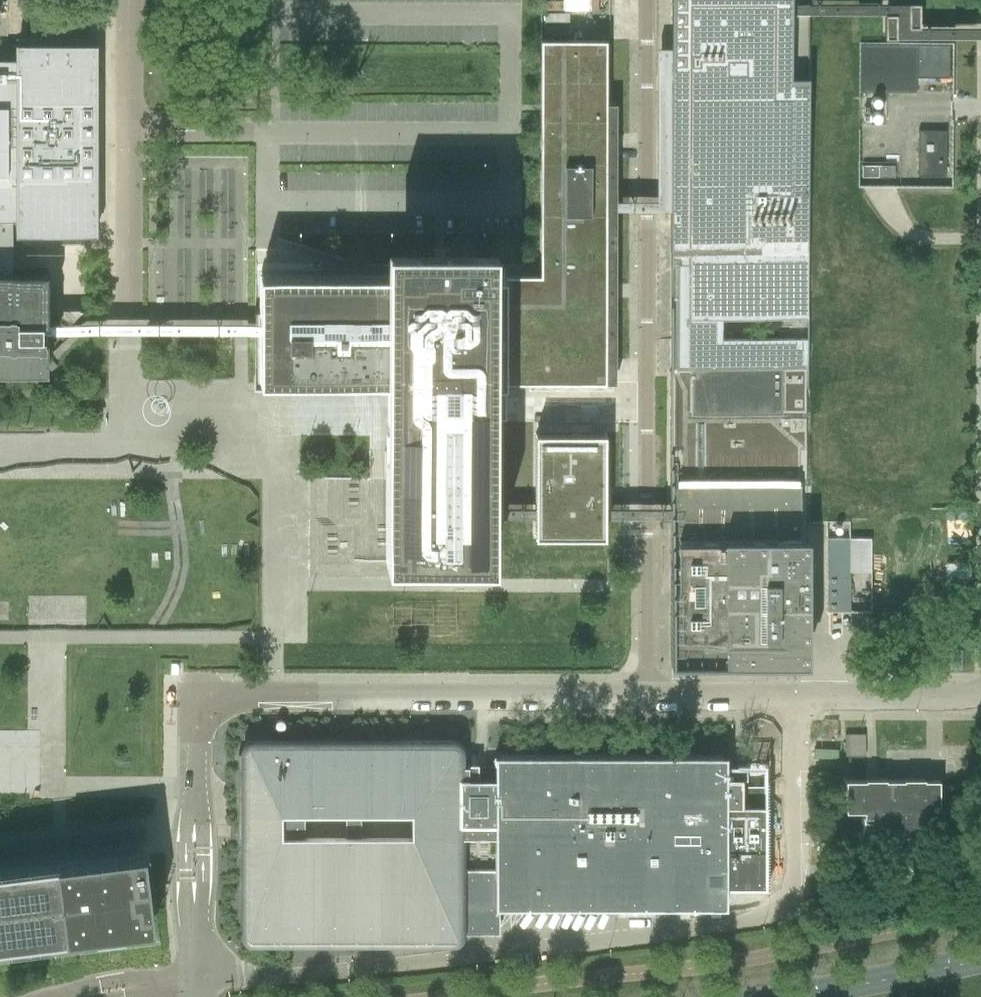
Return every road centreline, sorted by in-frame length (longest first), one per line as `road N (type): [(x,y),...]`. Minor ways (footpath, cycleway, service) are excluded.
road 1 (unclassified): [(647,701),(648,0)]
road 2 (unclassified): [(195,788),(200,723),(235,699),(647,701)]
road 3 (unclassified): [(647,701),(980,696)]
road 4 (unclassified): [(133,320),(131,0)]
road 5 (secondary): [(980,961),(792,996)]
road 6 (unclassified): [(195,788),(185,877),(194,924)]
road 7 (unclassified): [(194,924),(202,888),(195,788)]

